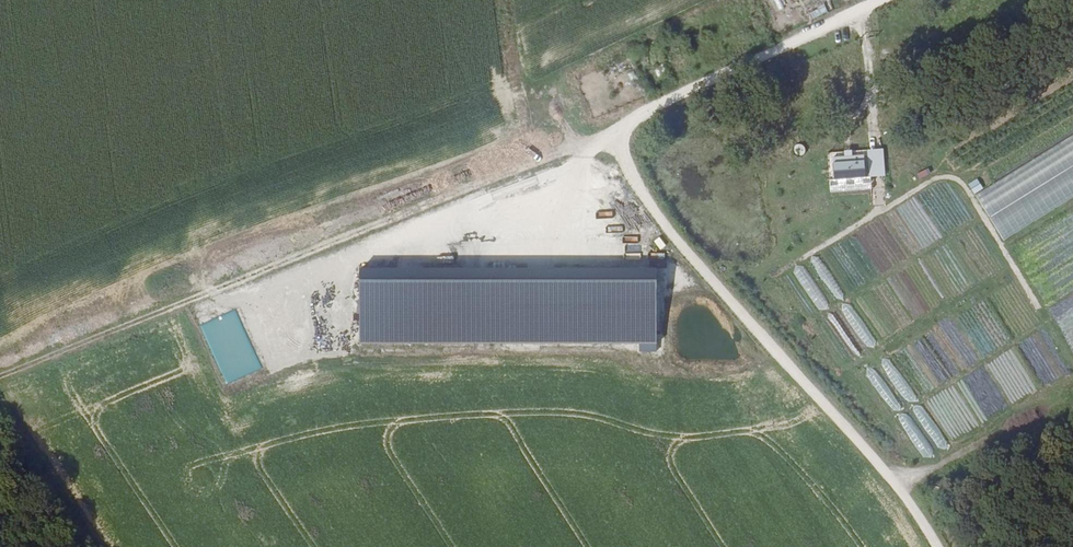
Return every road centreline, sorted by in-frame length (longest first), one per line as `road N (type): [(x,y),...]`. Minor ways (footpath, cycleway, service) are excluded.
road 1 (track): [(622,146),(592,143),(0,378)]
road 2 (track): [(622,146),(680,248),(887,474),(939,546)]
road 3 (track): [(879,0),(633,118),(622,146)]
road 4 (track): [(92,546),(0,400)]

